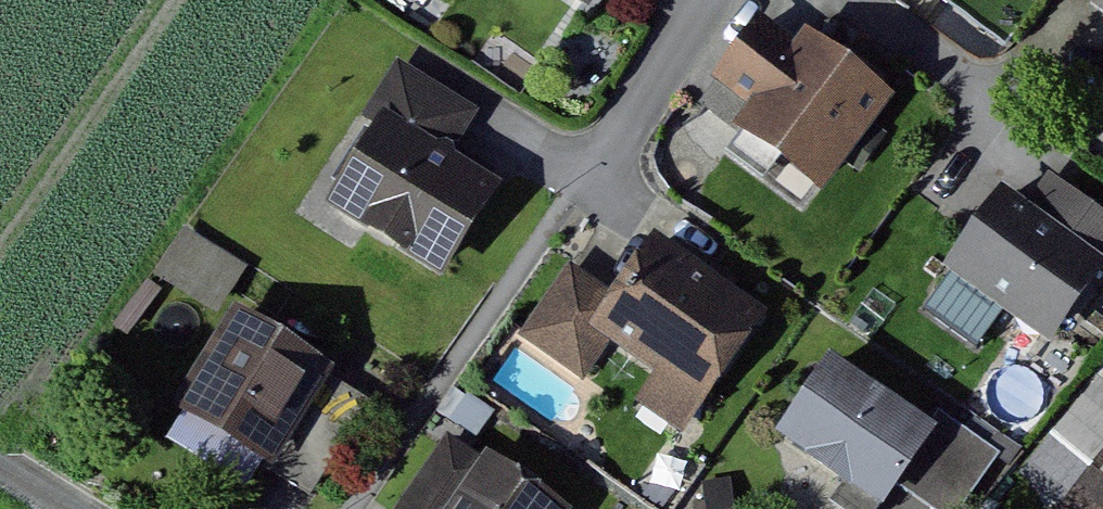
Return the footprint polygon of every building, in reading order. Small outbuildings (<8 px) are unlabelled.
[(593,19),(606,0),(565,0),(593,19)] [(1083,5),(1102,20),(1102,21),(1102,0),(1087,0),(1083,5)] [(774,7),(688,110),(801,205),(888,102),(774,7)] [(489,117),(415,69),(327,203),(448,282),(500,203),(453,172),(489,117)] [(1041,346),(1102,265),(1102,218),(1048,177),(1037,192),(1023,210),(996,190),(937,268),(1041,346)] [(186,222),(156,273),(219,311),(250,260),(186,222)] [(644,374),(626,401),(679,435),(760,312),(639,233),(607,283),(566,256),(513,336),(581,380),(603,347),(644,374)] [(318,370),(216,311),(158,411),(259,470),(318,370)] [(918,434),(808,360),(758,434),(868,508),(885,483),(918,434)] [(885,483),(924,508),(951,508),(989,453),(931,414),(918,434),(885,483)] [(466,452),(430,508),(556,508),(466,452)] [(1072,508),(1102,508),(1102,473),(1072,508)]
